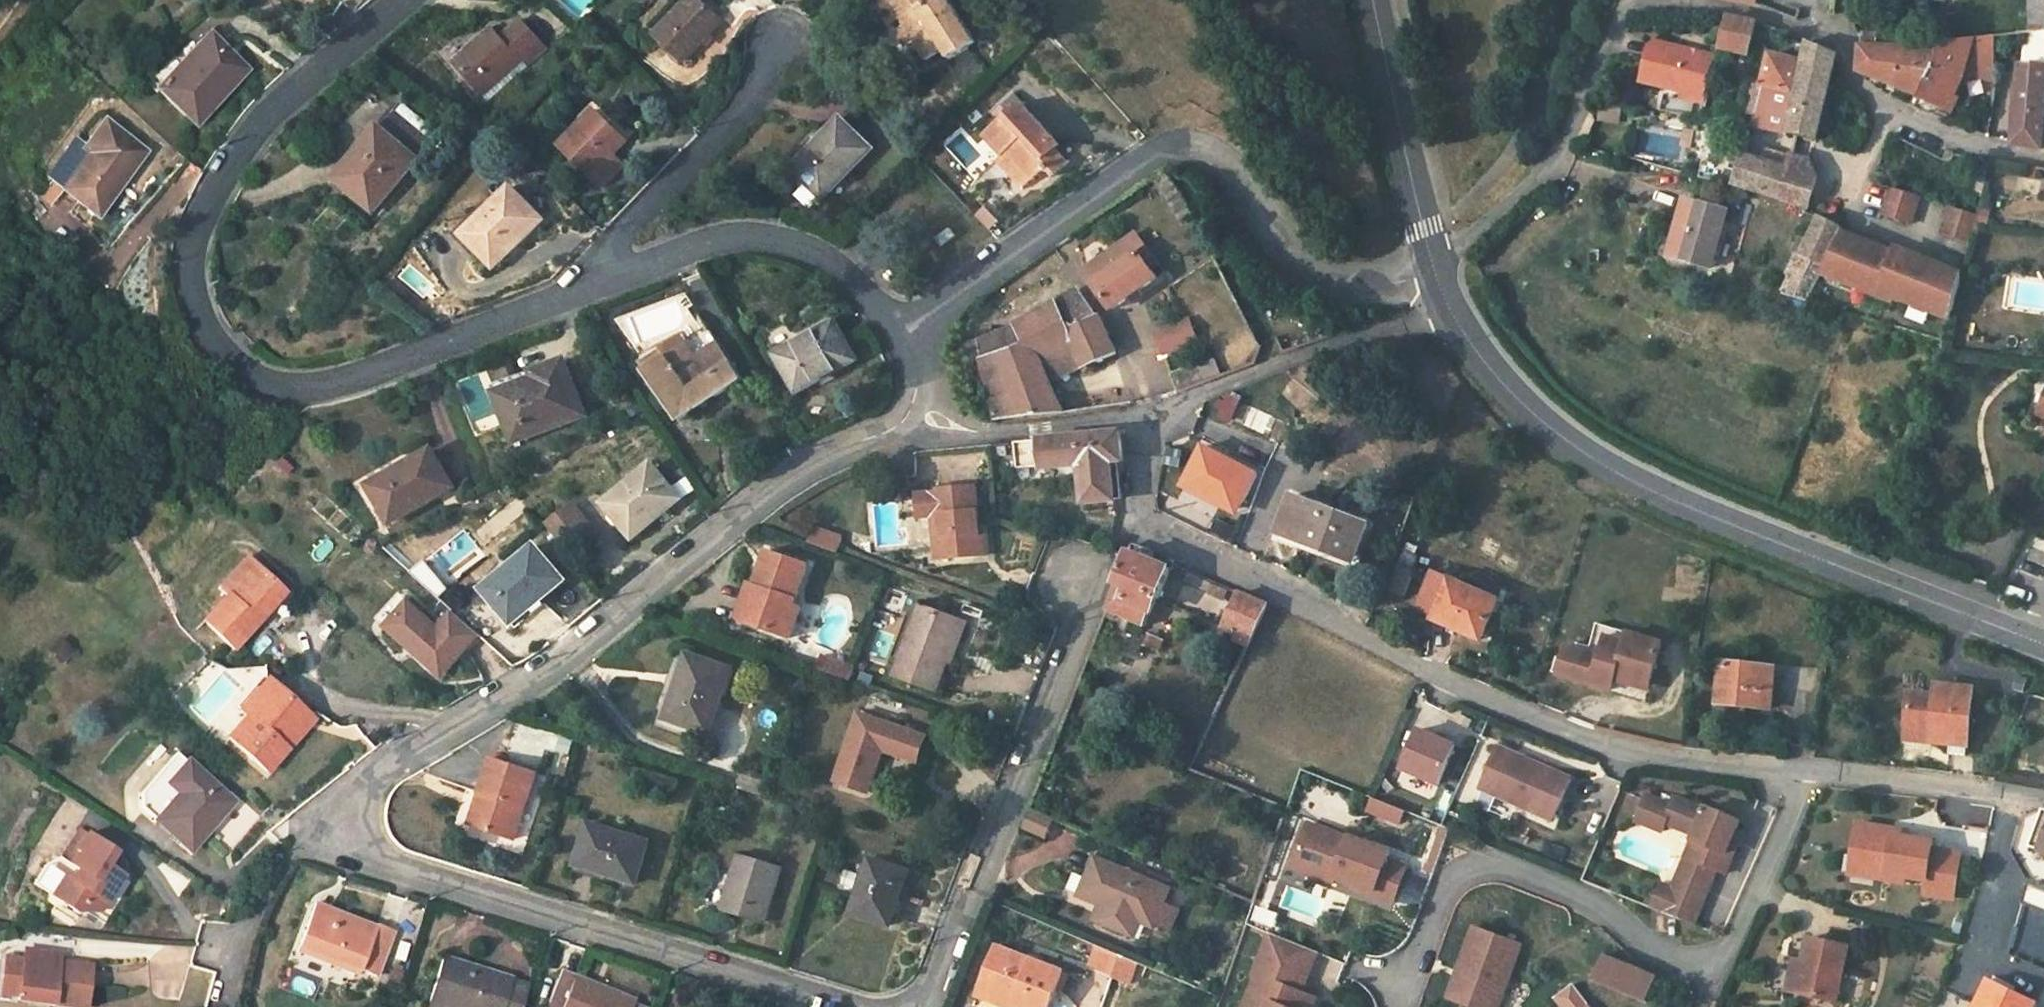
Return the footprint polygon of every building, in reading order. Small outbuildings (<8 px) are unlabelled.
[(681,62),(720,21),(699,0),(689,0),(654,36),(681,62)] [(906,29),(914,42),(926,61),(942,51),(949,60),(974,43),(947,0),(889,0),(906,29)] [(1930,20),(1930,0),(1920,0),(1920,20),(1930,20)] [(1930,0),(1930,20),(1931,45),(1943,43),(1959,41),(1957,0),(1931,0),(1930,0)] [(2043,32),(2043,0),(2033,0),(2033,33),(2035,33),(2043,32)] [(1727,19),(1721,51),(1750,57),(1756,25),(1727,19)] [(480,94),(539,43),(520,21),(500,38),(491,27),(452,62),(480,94)] [(907,47),(914,42),(906,29),(899,33),(907,47)] [(1885,83),(1888,48),(1890,35),(1857,32),(1864,47),(1860,47),(1858,73),(1885,83)] [(2043,152),(2043,146),(2043,32),(2035,33),(2032,66),(2021,65),(2014,145),(2043,152)] [(208,35),(183,63),(170,51),(148,76),(159,87),(156,90),(197,126),(247,72),(208,35)] [(1933,72),(1922,96),(1920,95),(1919,97),(1913,108),(1926,117),(1949,124),(1954,112),(1949,110),(1963,81),(1970,59),(1995,61),(1997,37),(1959,41),(1943,43),(1933,72)] [(1706,98),(1710,83),(1717,57),(1651,42),(1642,84),(1685,94),(1706,98)] [(545,49),(539,43),(480,94),(486,100),(545,49)] [(1910,47),(1888,48),(1885,83),(1919,97),(1920,95),(1922,96),(1933,72),(1943,43),(1931,45),(1910,47)] [(1807,44),(1802,63),(1804,64),(1798,94),(1790,134),(1819,141),(1838,57),(1807,44)] [(1771,55),(1763,87),(1798,94),(1804,64),(1802,63),(1771,55)] [(1746,117),(1757,117),(1763,87),(1754,85),(1746,117)] [(1790,134),(1798,94),(1763,87),(1757,117),(1754,127),(1790,134)] [(1706,98),(1685,94),(1684,99),(1704,105),(1706,98)] [(985,137),(1002,157),(1008,152),(1033,182),(1047,169),(1053,176),(1068,163),(1056,150),(1060,146),(1023,105),(985,137)] [(406,107),(398,116),(431,144),(439,135),(406,107)] [(431,144),(398,116),(393,112),(361,149),(366,154),(340,184),(373,212),(431,144)] [(625,142),(595,113),(561,147),(601,186),(622,166),(611,156),(625,142)] [(805,137),(815,146),(792,170),(808,185),(823,200),(872,150),(841,120),(826,136),(817,127),(805,137)] [(89,154),(62,190),(97,216),(145,153),(104,122),(83,149),(89,154)] [(1891,136),(1887,143),(1889,145),(1891,146),(1895,145),(1897,143),(1897,139),(1891,136)] [(51,182),(62,190),(89,154),(83,149),(78,146),(51,182)] [(1952,158),(1952,154),(1951,153),(1947,151),(1944,153),(1942,157),(1943,160),(1945,161),(1950,161),(1952,158)] [(1008,152),(1002,157),(999,161),(1023,190),(1033,182),(1008,152)] [(1745,156),(1736,187),(1757,193),(1781,201),(1789,169),(1745,156)] [(1711,182),(1714,164),(1703,161),(1699,179),(1711,182)] [(2013,166),(2018,192),(2041,188),(2036,162),(2013,166)] [(810,212),(823,200),(808,185),(795,197),(810,212)] [(463,236),(490,264),(508,247),(512,251),(542,221),(512,189),(463,236)] [(1892,189),(1889,200),(1915,208),(1918,197),(1892,189)] [(1909,225),(1915,208),(1889,200),(1883,217),(1909,225)] [(1727,212),(1685,201),(1670,258),(1712,269),(1727,212)] [(1948,219),(1975,227),(1976,222),(1978,216),(1950,208),(1948,219)] [(1802,257),(1825,268),(1841,235),(1843,230),(1819,218),(1802,257)] [(1975,227),(1948,219),(1943,235),(1970,245),(1975,227)] [(955,238),(949,230),(935,241),(940,248),(955,238)] [(1151,256),(1136,235),(1084,271),(1113,311),(1156,279),(1144,261),(1151,256)] [(1894,255),(1841,235),(1825,268),(1822,275),(1893,303),(1895,298),(1950,320),(1962,275),(1896,249),(1894,255)] [(930,241),(922,248),(929,258),(938,251),(930,241)] [(508,247),(490,264),(494,268),(512,251),(508,247)] [(1825,268),(1802,257),(1785,296),(1809,304),(1822,275),(1825,268)] [(1053,299),(1056,302),(1073,344),(1083,369),(1116,355),(1116,354),(1099,317),(1094,319),(1069,287),(1053,299)] [(645,372),(680,422),(743,380),(685,296),(618,321),(649,369),(645,372)] [(1073,344),(1056,302),(1037,314),(1056,352),(1073,344)] [(1042,359),(1056,352),(1037,314),(1012,328),(977,342),(983,362),(996,420),(1063,413),(1051,383),(1042,359)] [(774,355),(795,394),(855,361),(834,322),(774,355)] [(1156,335),(1163,355),(1198,342),(1191,322),(1156,335)] [(1051,383),(1083,369),(1073,344),(1056,352),(1042,359),(1051,383)] [(533,373),(535,379),(538,387),(499,401),(514,442),(585,416),(565,362),(533,373)] [(1179,394),(1207,383),(1199,364),(1171,375),(1179,394)] [(496,394),(499,401),(538,387),(535,379),(496,394)] [(2043,432),(2043,418),(2039,416),(2034,429),(2043,432)] [(1112,463),(1123,462),(1121,449),(1120,434),(1016,444),(1018,471),(1081,465),(1084,504),(1116,501),(1112,463)] [(1241,509),(1259,474),(1204,446),(1186,481),(1241,509)] [(370,489),(389,523),(451,487),(430,450),(400,467),(402,472),(370,489)] [(604,504),(631,538),(679,500),(652,466),(604,504)] [(1241,509),(1186,481),(1183,486),(1238,514),(1241,509)] [(940,494),(917,497),(919,519),(934,518),(943,517),(947,561),(989,557),(987,538),(982,539),(981,527),(977,488),(940,492),(940,494)] [(1293,497),(1278,534),(1353,564),(1368,527),(1293,497)] [(501,530),(526,511),(517,498),(492,518),(501,530)] [(570,506),(557,516),(569,531),(557,540),(565,549),(589,529),(570,506)] [(557,516),(545,526),(557,540),(569,531),(557,516)] [(943,517),(934,518),(938,561),(947,561),(943,517)] [(813,545),(841,552),(845,533),(818,526),(813,545)] [(436,551),(443,563),(462,552),(455,540),(436,551)] [(1133,546),(1128,557),(1107,611),(1145,627),(1156,600),(1157,601),(1169,569),(1150,562),(1153,553),(1133,546)] [(517,566),(494,586),(504,599),(496,606),(512,625),(565,581),(536,547),(516,564),(517,566)] [(759,590),(747,625),(790,639),(801,609),(795,607),(809,566),(768,552),(756,588),(759,590)] [(1397,571),(1410,576),(1418,559),(1405,553),(1397,571)] [(281,590),(246,558),(218,588),(227,597),(204,620),(235,650),(259,624),(254,620),(281,590)] [(1433,621),(1451,628),(1453,622),(1483,635),(1498,601),(1433,574),(1417,610),(1435,617),(1433,621)] [(1227,588),(1215,583),(1210,593),(1222,599),(1227,588)] [(486,593),(496,606),(504,599),(494,586),(486,593)] [(737,622),(747,625),(759,590),(756,588),(750,586),(737,622)] [(409,600),(400,592),(376,618),(385,626),(409,600)] [(1224,630),(1251,641),(1267,605),(1240,594),(1224,630)] [(478,635),(452,611),(438,627),(409,600),(385,626),(438,674),(463,647),(465,648),(478,635)] [(946,661),(960,622),(920,607),(894,677),(938,693),(949,662),(946,661)] [(946,661),(949,662),(954,663),(967,625),(960,622),(946,661)] [(1453,622),(1451,628),(1481,641),(1483,635),(1453,622)] [(1626,644),(1629,636),(1598,626),(1588,655),(1600,658),(1607,638),(1626,644)] [(1152,636),(1146,648),(1158,653),(1163,641),(1152,636)] [(1567,648),(1558,676),(1610,693),(1614,682),(1616,676),(1649,687),(1662,646),(1629,636),(1626,644),(1607,638),(1600,658),(1588,655),(1567,648)] [(62,666),(76,652),(62,637),(48,651),(62,666)] [(663,729),(667,719),(690,657),(678,653),(653,725),(663,729)] [(821,656),(816,670),(851,683),(856,669),(821,656)] [(690,657),(667,719),(709,734),(731,672),(690,657)] [(1772,709),(1776,670),(1723,665),(1718,715),(1746,717),(1748,708),(1772,709)] [(1649,687),(1616,676),(1614,682),(1647,693),(1649,687)] [(267,772),(286,750),(281,745),(307,714),(268,679),(240,710),(247,717),(229,738),(267,772)] [(1911,694),(1907,727),(1932,731),(1931,742),(1951,744),(1950,753),(1968,755),(1975,690),(1936,685),(1935,697),(1911,694)] [(237,711),(220,728),(228,736),(244,718),(237,711)] [(281,745),(286,750),(313,720),(307,714),(281,745)] [(925,738),(859,715),(836,781),(869,792),(883,750),(917,762),(925,738)] [(667,719),(663,729),(705,744),(709,734),(667,719)] [(1906,739),(1931,742),(1932,731),(1907,727),(1906,739)] [(1438,784),(1454,746),(1418,730),(1401,769),(1438,784)] [(1571,779),(1499,748),(1481,790),(1553,821),(1571,779)] [(491,759),(479,794),(486,796),(476,826),(515,839),(537,774),(491,759)] [(233,803),(188,763),(169,784),(180,794),(156,821),(191,850),(233,803)] [(486,796),(479,794),(469,824),(476,826),(486,796)] [(1694,836),(1685,858),(1711,869),(1716,870),(1725,874),(1737,844),(1731,841),(1739,821),(1705,808),(1704,810),(1674,798),(1671,807),(1646,797),(1636,823),(1662,833),(1665,825),(1694,836)] [(1368,811),(1399,824),(1404,811),(1373,799),(1368,811)] [(1023,829),(1049,840),(1057,820),(1032,809),(1023,829)] [(2037,823),(2029,847),(2043,851),(2043,826),(2037,823)] [(588,824),(575,866),(635,885),(648,844),(588,824)] [(1311,874),(1333,882),(1335,878),(1355,885),(1374,892),(1372,897),(1392,905),(1406,868),(1387,860),(1390,852),(1349,837),(1348,839),(1308,824),(1298,853),(1316,860),(1311,874)] [(1860,863),(1866,826),(1859,825),(1851,876),(1904,884),(1905,879),(1888,876),(1889,867),(1860,863)] [(1908,833),(1866,826),(1860,863),(1889,867),(1888,876),(1905,879),(1927,882),(1924,896),(1954,901),(1961,855),(1933,851),(1934,843),(1907,839),(1908,833)] [(80,830),(61,860),(58,858),(45,866),(33,885),(77,912),(80,908),(89,906),(99,912),(122,877),(107,868),(115,854),(80,830)] [(1316,860),(1298,853),(1292,867),(1311,874),(1316,860)] [(721,911),(724,912),(762,924),(770,897),(773,898),(782,867),(739,855),(721,911)] [(1711,869),(1685,858),(1677,879),(1703,889),(1711,869)] [(852,914),(891,927),(909,872),(871,859),(852,914)] [(1173,885),(1160,879),(1157,886),(1146,881),(1096,860),(1080,897),(1101,906),(1095,922),(1134,939),(1140,922),(1154,928),(1156,923),(1164,905),(1173,885)] [(1716,870),(1711,869),(1703,889),(1708,891),(1716,870)] [(1149,874),(1146,881),(1157,886),(1160,879),(1149,874)] [(1694,926),(1708,891),(1703,889),(1677,879),(1673,889),(1669,899),(1657,894),(1652,909),(1694,926)] [(2043,912),(2043,890),(2027,883),(2021,903),(2043,912)] [(1661,884),(1657,894),(1669,899),(1673,889),(1661,884)] [(1374,892),(1355,885),(1353,890),(1372,897),(1374,892)] [(376,977),(393,931),(377,925),(375,929),(315,905),(297,952),(357,975),(359,970),(376,977)] [(1164,905),(1156,923),(1172,930),(1180,912),(1164,905)] [(1253,922),(1276,930),(1282,914),(1259,906),(1253,922)] [(1459,971),(1464,973),(1454,1001),(1471,1006),(1498,1006),(1521,945),(1474,928),(1459,971)] [(1271,934),(1254,975),(1257,976),(1245,1006),(1312,1006),(1316,999),(1301,993),(1284,986),(1300,946),(1271,934)] [(1803,964),(1796,994),(1836,1003),(1848,949),(1809,940),(1803,964)] [(1121,956),(1093,944),(1087,963),(1115,973),(1121,956)] [(1318,953),(1300,946),(1284,986),(1301,993),(1318,953)] [(1016,1006),(1020,1006),(1050,1006),(1064,974),(998,948),(981,992),(1016,1006)] [(58,954),(23,949),(22,957),(57,962),(58,954)] [(1605,955),(1594,982),(1647,1003),(1658,976),(1605,955)] [(458,961),(443,956),(427,1006),(521,1006),(527,986),(511,980),(512,977),(471,965),(467,975),(456,971),(458,961)] [(1115,973),(1113,978),(1131,984),(1140,963),(1121,956),(1115,973)] [(22,957),(16,998),(80,1006),(85,1006),(91,966),(57,962),(22,957)] [(471,965),(458,961),(456,971),(467,975),(471,965)] [(1786,992),(1796,994),(1803,964),(1794,962),(1786,992)] [(604,989),(601,997),(592,993),(595,985),(562,971),(547,1006),(634,1006),(632,1006),(634,1002),(604,989)] [(1464,973),(1459,971),(1448,999),(1454,1001),(1464,973)] [(2038,1003),(1990,981),(1978,1006),(2036,1006),(2038,1003)] [(601,997),(604,989),(595,985),(592,993),(601,997)] [(1571,985),(1559,994),(1565,1001),(1561,1004),(1563,1006),(1589,1006),(1571,985)] [(1016,1006),(981,992),(979,998),(1003,1006),(1016,1006)] [(1561,1004),(1565,1001),(1559,994),(1555,997),(1561,1004)]
